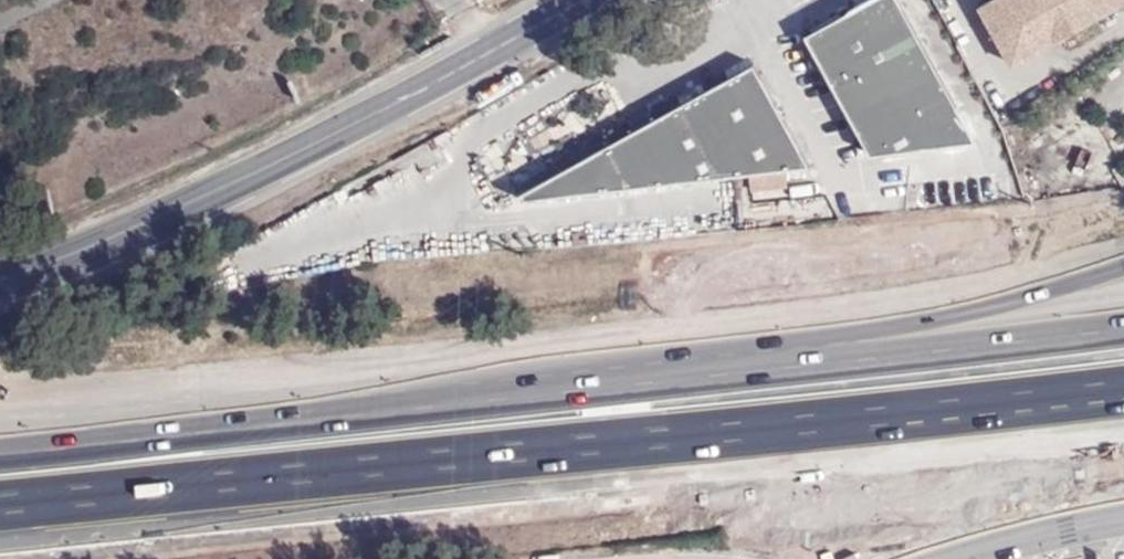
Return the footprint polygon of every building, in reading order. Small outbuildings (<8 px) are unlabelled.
[(805,36),(871,155),(923,148),(967,124),(899,0),(870,0),(805,36)] [(981,7),(1013,64),(1123,2),(1123,0),(993,0),(981,7)] [(749,154),(757,173),(810,167),(754,65),(680,105),(721,95),(749,154)] [(619,139),(644,186),(757,173),(749,154),(721,95),(680,105),(619,139)] [(967,124),(923,148),(977,141),(967,124)] [(518,195),(522,201),(644,186),(619,139),(518,195)]
